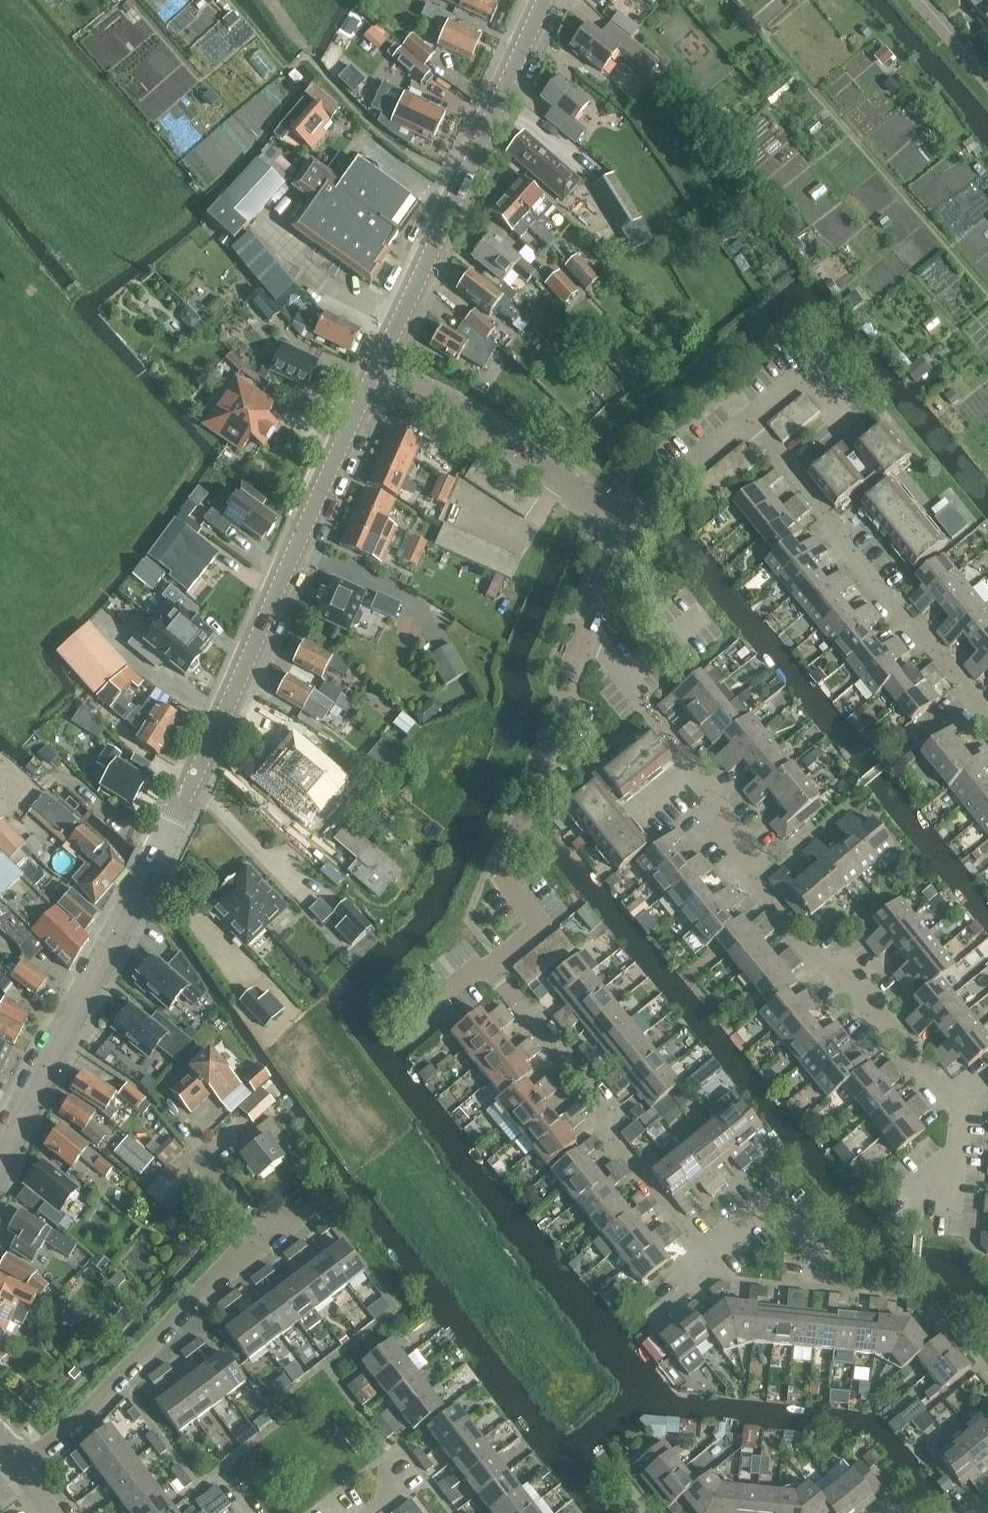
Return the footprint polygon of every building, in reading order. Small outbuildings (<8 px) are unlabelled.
[(444,2),(491,23),(497,9),(494,7),(498,0),(444,0),(444,2)] [(987,25),(987,0),(967,0),(987,25)] [(422,18),(447,29),(439,47),(470,61),(481,36),(451,23),(453,17),(428,6),(422,18)] [(570,47),(601,72),(617,53),(647,77),(658,62),(609,23),(599,36),(587,26),(585,28),(583,27),(576,35),(578,37),(570,47)] [(378,50),(389,39),(374,25),(363,36),(378,50)] [(403,46),(425,65),(434,54),(412,35),(403,46)] [(392,58),(421,83),(430,72),(401,48),(392,58)] [(340,77),(354,91),(365,79),(351,65),(340,77)] [(541,99),(553,109),(546,118),(576,143),(585,132),(574,122),(590,103),(559,77),(541,99)] [(312,88),(301,101),(286,118),(296,127),(291,133),(311,150),(322,137),(319,134),(338,111),(312,88)] [(379,123),(394,135),(409,144),(413,135),(432,143),(446,114),(405,95),(398,109),(387,104),(379,123)] [(506,152),(563,201),(566,203),(559,211),(565,216),(564,218),(595,247),(602,239),(599,236),(607,227),(599,220),(599,219),(580,201),(579,201),(570,193),(580,181),(523,132),(506,152)] [(273,165),(277,159),(279,157),(266,147),(260,154),(273,165)] [(353,161),(340,152),(326,172),(339,181),(353,161)] [(292,229),(370,285),(371,283),(381,269),(378,267),(389,253),(389,252),(387,250),(387,249),(398,234),(395,232),(416,203),(357,161),(342,183),(339,181),(326,172),(311,161),(292,187),(312,201),(292,229)] [(256,162),(219,203),(205,217),(233,241),(247,227),(285,185),(256,162)] [(587,174),(609,194),(619,182),(597,163),(587,174)] [(521,178),(506,195),(541,228),(547,220),(534,208),(543,198),(521,178)] [(541,228),(506,195),(490,212),(520,239),(529,229),(549,247),(555,240),(541,228)] [(231,250),(275,302),(295,285),(252,233),(231,250)] [(471,257),(502,283),(512,270),(527,282),(534,273),(513,255),(489,235),(471,257)] [(565,266),(586,291),(597,281),(577,256),(565,266)] [(456,290),(480,308),(487,299),(501,309),(498,314),(512,325),(520,316),(507,303),(509,301),(471,272),(464,280),(461,281),(458,285),(459,288),(456,290)] [(544,284),(564,307),(578,295),(558,272),(544,284)] [(249,298),(270,322),(279,313),(259,290),(249,298)] [(311,342),(314,335),(350,353),(360,332),(325,314),(321,321),(300,310),(292,326),(301,337),(311,342)] [(465,321),(486,339),(495,329),(474,310),(465,321)] [(463,322),(455,334),(442,326),(429,346),(456,362),(460,355),(482,369),(497,346),(489,339),(486,342),(463,322)] [(270,372),(305,388),(318,361),(283,344),(270,372)] [(202,426),(203,427),(204,426),(241,451),(250,438),(250,439),(253,434),(261,439),(258,444),(263,448),(278,425),(265,416),(274,403),(236,377),(202,426)] [(806,394),(796,402),(811,421),(821,413),(806,394)] [(796,402),(787,410),(802,428),(811,421),(796,402)] [(787,410),(778,417),(793,436),(802,428),(787,410)] [(793,436),(778,417),(768,425),(783,443),(793,436)] [(886,426),(864,444),(857,450),(858,451),(884,483),(913,459),(886,426)] [(393,427),(385,446),(413,459),(422,440),(393,427)] [(835,449),(839,453),(846,461),(858,451),(857,450),(864,444),(854,433),(835,449)] [(745,444),(735,452),(750,470),(760,462),(745,444)] [(385,446),(376,465),(405,478),(413,459),(385,446)] [(735,452),(726,459),(741,478),(750,470),(735,452)] [(839,453),(810,476),(837,509),(866,486),(846,461),(839,453)] [(464,478),(475,485),(488,465),(478,458),(464,478)] [(726,459),(717,467),(732,485),(741,478),(726,459)] [(405,478),(376,465),(368,484),(396,497),(401,486),(405,478)] [(475,485),(485,492),(498,472),(488,465),(475,485)] [(717,467),(707,474),(723,493),(732,485),(717,467)] [(735,504),(748,520),(776,498),(769,489),(784,477),(777,469),(735,504)] [(485,492),(495,498),(508,478),(498,472),(485,492)] [(442,474),(435,491),(447,497),(455,480),(442,474)] [(707,474),(698,482),(713,500),(723,493),(707,474)] [(411,482),(405,478),(401,486),(408,489),(411,482)] [(495,498),(504,505),(518,485),(508,478),(495,498)] [(864,505),(916,569),(945,546),(893,482),(864,505)] [(504,505),(514,512),(528,492),(518,485),(504,505)] [(366,489),(358,508),(386,521),(395,502),(366,489)] [(447,497),(435,491),(431,498),(444,504),(447,497)] [(528,492),(514,512),(525,518),(538,498),(528,492)] [(273,525),(277,520),(241,494),(237,499),(235,497),(227,508),(229,509),(223,518),(211,510),(204,520),(225,536),(226,535),(225,535),(232,526),(239,531),(239,530),(237,529),(240,525),(261,541),(265,536),(267,537),(275,526),(273,525)] [(748,520),(762,537),(804,503),(798,495),(784,507),(776,498),(748,520)] [(189,501),(180,512),(188,518),(197,507),(189,501)] [(762,537),(776,554),(793,540),(794,540),(804,532),(796,523),(811,511),(804,503),(762,537)] [(936,519),(953,540),(969,526),(952,505),(936,519)] [(358,508),(349,527),(378,540),(386,521),(358,508)] [(148,557),(171,575),(169,577),(187,592),(214,559),(224,567),(223,569),(228,572),(234,565),(175,521),(148,557)] [(434,546),(445,551),(455,529),(444,524),(434,546)] [(378,540),(349,527),(341,546),(369,559),(378,540)] [(445,551),(456,556),(466,534),(455,529),(445,551)] [(456,556),(467,561),(477,539),(466,534),(456,556)] [(414,537),(407,552),(420,558),(427,542),(414,537)] [(766,562),(780,579),(822,545),(815,537),(801,549),(794,540),(793,540),(776,554),(766,562)] [(467,561),(478,565),(488,543),(477,539),(467,561)] [(478,565),(489,570),(499,548),(488,543),(478,565)] [(780,579),(793,596),(821,573),(814,564),(828,553),(822,545),(780,579)] [(489,570),(500,575),(510,553),(499,548),(489,570)] [(420,558),(407,552),(403,560),(416,566),(420,558)] [(510,553),(500,575),(511,580),(521,558),(510,553)] [(910,599),(916,607),(958,572),(945,555),(917,578),(925,587),(910,599)] [(148,583),(154,588),(166,574),(146,558),(137,569),(150,580),(148,583)] [(793,596),(807,613),(849,578),(843,570),(828,582),(821,573),(793,596)] [(937,603),(944,612),(972,589),(958,572),(916,607),(923,615),(937,603)] [(361,613),(357,611),(365,593),(334,579),(332,578),(332,579),(332,580),(326,593),(324,592),(322,591),(321,592),(322,592),(319,599),(318,599),(318,601),(319,601),(322,602),(316,615),(315,615),(315,617),(316,618),(316,617),(348,632),(351,624),(355,626),(357,625),(362,616),(361,613)] [(807,613),(821,629),(848,607),(841,598),(855,586),(849,578),(807,613)] [(167,601),(152,619),(198,657),(199,656),(197,655),(212,637),(201,628),(201,627),(190,618),(197,609),(170,587),(162,597),(167,601)] [(937,633),(944,640),(986,606),(972,589),(944,612),(952,621),(937,633)] [(371,609),(393,619),(400,604),(378,594),(371,609)] [(821,629),(834,646),(876,612),(870,604),(855,616),(848,607),(821,629)] [(972,645),(987,632),(987,609),(986,606),(944,640),(950,648),(965,636),(972,645)] [(834,646),(848,663),(876,640),(868,631),(883,620),(876,612),(834,646)] [(198,657),(152,619),(155,622),(141,639),(136,635),(128,645),(154,667),(162,658),(171,666),(171,665),(185,676),(188,672),(193,673),(199,666),(197,662),(200,657),(199,656),(198,657)] [(57,652),(94,694),(126,666),(88,624),(57,652)] [(971,674),(987,660),(987,632),(972,645),(979,654),(965,666),(971,674)] [(848,663),(862,680),(904,645),(897,637),(883,649),(876,640),(848,663)] [(293,664),(321,679),(328,665),(345,676),(350,667),(334,654),(333,656),(305,642),(293,664)] [(429,657),(445,686),(468,673),(451,644),(429,657)] [(875,697),(885,689),(903,674),(902,673),(895,665),(910,653),(904,645),(862,680),(875,697)] [(971,674),(977,682),(987,673),(987,660),(971,674)] [(885,689),(899,705),(941,671),(934,663),(920,675),(912,665),(902,673),(903,674),(885,689)] [(679,702),(686,711),(714,689),(700,671),(657,706),(664,714),(679,702)] [(941,671),(899,705),(913,722),(940,700),(933,690),(947,678),(941,671)] [(120,676),(109,685),(120,698),(131,685),(120,676)] [(318,695),(314,692),(314,691),(288,676),(276,696),(302,711),(309,700),(328,713),(333,705),(318,695)] [(342,692),(324,682),(318,695),(336,704),(342,692)] [(120,698),(109,685),(95,698),(126,722),(141,731),(134,741),(158,756),(170,738),(136,717),(137,715),(132,712),(135,710),(120,698)] [(678,732),(685,740),(727,706),(714,689),(686,711),(693,720),(678,732)] [(746,691),(738,697),(743,703),(751,697),(746,691)] [(136,710),(135,710),(132,712),(137,715),(136,717),(170,738),(182,719),(149,699),(141,712),(137,709),(136,710)] [(713,745),(723,737),(741,723),(740,722),(727,706),(685,740),(691,748),(706,736),(713,745)] [(80,707),(72,720),(99,737),(107,724),(80,707)] [(414,716),(422,725),(431,716),(423,707),(414,716)] [(918,745),(924,753),(925,753),(965,720),(958,713),(918,745)] [(715,757),(722,765),(764,731),(750,714),(740,722),(741,723),(723,737),(730,746),(715,757)] [(922,754),(936,771),(964,749),(956,740),(971,728),(965,720),(925,753),(924,753),(922,754)] [(251,780),(306,827),(317,813),(319,815),(327,822),(343,803),(335,797),(344,786),(352,792),(358,785),(351,779),(314,749),(315,748),(293,731),(251,780)] [(743,761),(750,770),(778,748),(764,731),(722,765),(728,773),(743,761)] [(598,772),(616,793),(622,801),(670,761),(647,732),(598,772)] [(950,788),(987,757),(987,749),(986,746),(971,758),(964,749),(936,771),(950,788)] [(97,764),(109,772),(100,786),(131,805),(147,779),(117,760),(120,755),(108,747),(97,764)] [(743,791),(749,799),(791,764),(778,748),(750,770),(757,779),(743,791)] [(361,764),(377,776),(390,762),(374,749),(361,764)] [(811,755),(802,762),(807,768),(816,761),(811,755)] [(963,805),(987,785),(987,779),(984,773),(987,770),(987,757),(950,788),(963,805)] [(770,795),(777,804),(805,781),(791,764),(749,799),(755,807),(770,795)] [(805,781),(777,804),(784,813),(770,825),(782,840),(823,808),(817,800),(819,799),(805,781)] [(647,847),(602,792),(595,783),(566,807),(618,871),(647,847)] [(977,822),(987,813),(987,785),(963,805),(977,822)] [(40,817),(66,839),(79,824),(54,802),(40,817)] [(372,829),(390,842),(403,824),(385,811),(372,829)] [(850,813),(843,819),(877,861),(894,847),(872,820),(862,827),(850,813)] [(977,822),(987,835),(987,813),(977,822)] [(9,860),(26,845),(2,819),(0,821),(0,851),(9,860)] [(847,840),(838,847),(860,875),(877,861),(843,819),(835,826),(847,840)] [(333,840),(357,861),(348,870),(379,897),(401,873),(347,824),(333,840)] [(636,863),(650,880),(678,857),(670,848),(685,836),(678,828),(636,863)] [(64,850),(77,861),(78,859),(87,866),(73,881),(95,904),(125,870),(105,843),(102,847),(83,830),(71,844),(70,843),(64,850)] [(817,840),(809,846),(844,889),(860,875),(838,847),(829,855),(817,840)] [(813,867),(804,875),(827,902),(844,889),(809,846),(801,853),(813,867)] [(19,948),(32,934),(69,970),(89,939),(22,875),(0,853),(0,929),(19,948)] [(650,880),(664,897),(706,862),(699,854),(685,866),(678,857),(650,880)] [(664,897),(677,913),(705,891),(698,882),(712,870),(706,862),(664,897)] [(246,867),(226,886),(266,928),(287,908),(248,867),(249,867),(247,865),(246,867)] [(827,902),(804,875),(796,882),(784,867),(768,880),(801,920),(808,914),(810,916),(827,902)] [(57,892),(66,900),(58,908),(84,931),(98,916),(63,885),(57,892)] [(266,928),(226,886),(207,904),(206,904),(205,905),(206,907),(207,907),(245,947),(266,928)] [(677,913),(691,930),(733,896),(727,888),(712,900),(705,891),(677,913)] [(705,947),(715,939),(733,925),(732,924),(725,915),(739,903),(733,896),(691,930),(705,947)] [(865,942),(872,950),(914,915),(900,898),(872,921),(880,930),(865,942)] [(552,908),(558,920),(576,911),(569,899),(552,908)] [(336,929),(351,946),(370,928),(346,902),(346,901),(334,913),(343,922),(336,929)] [(715,939),(728,955),(770,921),(764,913),(749,925),(742,916),(732,924),(733,925),(715,939)] [(893,946),(900,955),(927,932),(914,915),(872,950),(878,958),(893,946)] [(728,955),(742,972),(769,950),(762,941),(777,929),(770,921),(728,955)] [(559,930),(549,938),(565,956),(574,948),(559,930)] [(606,932),(584,949),(592,960),(615,943),(606,932)] [(893,975),(899,983),(941,949),(927,932),(900,955),(907,964),(893,975)] [(549,938),(540,945),(555,964),(565,956),(549,938)] [(540,945),(531,953),(546,971),(555,964),(540,945)] [(742,972),(755,989),(798,954),(791,947),(777,959),(769,950),(742,972)] [(920,979),(927,988),(940,977),(940,978),(955,966),(941,949),(899,983),(905,991),(920,979)] [(560,997),(589,973),(597,966),(584,950),(576,957),(547,981),(560,997)] [(531,953),(522,960),(537,979),(546,971),(531,953)] [(181,994),(194,1006),(207,992),(180,954),(167,968),(154,956),(134,978),(137,981),(134,984),(145,994),(148,991),(168,1009),(181,994)] [(755,989),(769,1005),(786,991),(787,992),(797,984),(789,974),(804,962),(798,954),(755,989)] [(35,996),(48,978),(24,960),(19,967),(7,958),(0,966),(0,970),(35,996)] [(527,987),(536,980),(537,979),(522,960),(512,968),(527,987)] [(567,1018),(602,989),(589,973),(560,997),(567,1005),(552,1017),(559,1025),(567,1018)] [(15,1000),(20,992),(0,976),(0,992),(15,1000)] [(905,1021),(912,1029),(954,994),(940,978),(940,977),(927,988),(912,1000),(920,1009),(905,1021)] [(536,980),(527,987),(539,1001),(548,994),(536,980)] [(759,1013),(773,1030),(815,996),(809,988),(794,1000),(787,992),(786,991),(769,1005),(759,1013)] [(586,1029),(615,1005),(602,989),(567,1018),(559,1025),(565,1033),(579,1021),(586,1029)] [(241,1002),(265,1028),(284,1010),(268,993),(261,1000),(252,990),(240,1002),(241,1002)] [(933,1024),(940,1033),(967,1011),(954,994),(912,1029),(918,1036),(933,1024)] [(773,1030),(786,1047),(814,1025),(807,1016),(821,1004),(815,996),(773,1030)] [(22,1029),(31,1013),(4,998),(0,1007),(0,1018),(22,1029)] [(113,1029),(148,1058),(158,1046),(175,1060),(190,1041),(156,1014),(151,1021),(131,1005),(124,1015),(119,1014),(113,1022),(114,1027),(113,1029)] [(599,1045),(628,1021),(615,1005),(586,1029),(599,1045)] [(450,1034),(463,1050),(508,1013),(503,1007),(491,1016),(492,1017),(487,1021),(479,1010),(450,1034)] [(933,1054),(939,1062),(981,1028),(967,1011),(940,1033),(947,1042),(933,1054)] [(463,1050),(476,1066),(505,1043),(497,1033),(502,1029),(502,1030),(514,1020),(508,1013),(463,1050)] [(13,1046),(22,1029),(0,1018),(0,1039),(13,1046)] [(612,1061),(641,1037),(628,1021),(599,1045),(612,1061)] [(786,1047),(800,1064),(842,1030),(836,1022),(821,1034),(814,1025),(786,1047)] [(939,1062),(945,1070),(960,1058),(967,1067),(987,1051),(987,1036),(981,1028),(939,1062)] [(800,1064),(814,1081),(841,1058),(834,1049),(848,1037),(842,1030),(800,1064)] [(641,1037),(612,1061),(618,1069),(612,1074),(619,1081),(653,1053),(641,1037)] [(476,1066),(489,1082),(534,1045),(529,1038),(517,1048),(518,1048),(513,1052),(505,1043),(476,1066)] [(578,1049),(584,1057),(593,1050),(587,1042),(578,1049)] [(489,1082),(502,1097),(523,1080),(524,1081),(531,1075),(523,1065),(528,1061),(540,1052),(534,1045),(489,1082)] [(2,1069),(11,1052),(0,1046),(0,1068),(2,1069)] [(593,1050),(584,1057),(591,1064),(599,1057),(593,1050)] [(241,1085),(210,1051),(189,1069),(192,1072),(171,1092),(190,1113),(211,1094),(220,1104),(241,1085)] [(619,1081),(610,1088),(616,1096),(631,1084),(638,1093),(667,1069),(653,1053),(619,1081)] [(788,1055),(764,1072),(770,1082),(795,1065),(788,1055)] [(828,1098),(842,1086),(870,1063),(863,1055),(849,1067),(841,1058),(814,1081),(828,1098)] [(842,1086),(855,1102),(898,1068),(891,1060),(877,1072),(870,1063),(842,1086)] [(259,1066),(243,1081),(254,1093),(269,1079),(265,1072),(259,1066)] [(855,1102),(869,1119),(897,1096),(889,1087),(904,1076),(898,1068),(855,1102)] [(667,1069),(638,1093),(651,1109),(680,1085),(667,1069)] [(560,1077),(559,1076),(555,1070),(536,1085),(536,1086),(532,1090),(524,1081),(523,1080),(502,1097),(494,1103),(508,1119),(560,1077)] [(70,1091),(96,1108),(111,1120),(118,1111),(108,1103),(115,1093),(82,1072),(70,1091)] [(604,1081),(610,1088),(619,1081),(612,1074),(604,1081)] [(520,1135),(549,1112),(542,1102),(546,1098),(547,1099),(566,1084),(560,1077),(508,1119),(520,1135)] [(127,1084),(118,1095),(143,1115),(150,1105),(146,1099),(127,1084)] [(239,1108),(251,1121),(272,1102),(260,1089),(239,1108)] [(869,1119),(883,1136),(925,1101),(919,1093),(904,1105),(897,1096),(869,1119)] [(82,1132),(98,1145),(105,1136),(89,1122),(96,1112),(71,1096),(59,1115),(83,1130),(82,1132)] [(520,1135),(533,1151),(579,1114),(579,1115),(586,1109),(580,1101),(561,1117),(562,1118),(557,1121),(549,1112),(520,1135)] [(925,1101),(883,1136),(897,1153),(924,1130),(917,1121),(931,1109),(925,1101)] [(630,1112),(636,1120),(645,1113),(638,1105),(630,1112)] [(715,1120),(739,1149),(755,1136),(732,1107),(715,1120)] [(579,1148),(567,1134),(572,1130),(584,1121),(579,1115),(579,1114),(533,1151),(547,1167),(540,1173),(543,1177),(550,1172),(579,1148)] [(241,1157),(257,1179),(283,1159),(274,1147),(286,1138),(271,1117),(241,1140),(249,1150),(241,1157)] [(739,1149),(715,1120),(699,1133),(723,1162),(731,1156),(736,1162),(744,1155),(739,1149)] [(80,1157),(105,1177),(112,1168),(61,1127),(54,1136),(51,1135),(46,1142),(47,1144),(45,1147),(71,1168),(80,1157)] [(683,1146),(707,1175),(712,1181),(720,1175),(715,1169),(723,1162),(699,1133),(683,1146)] [(550,1172),(563,1187),(592,1164),(586,1156),(600,1144),(593,1136),(579,1148),(550,1172)] [(114,1152),(140,1174),(153,1159),(128,1137),(114,1152)] [(156,1155),(165,1162),(173,1153),(164,1146),(156,1155)] [(712,1181),(683,1146),(667,1160),(691,1188),(699,1182),(704,1188),(712,1181)] [(751,1149),(744,1155),(750,1164),(758,1158),(751,1149)] [(750,1164),(744,1155),(736,1162),(743,1170),(750,1164)] [(691,1188),(667,1160),(651,1173),(686,1216),(695,1209),(683,1195),(691,1188)] [(43,1161),(24,1185),(46,1202),(38,1212),(57,1227),(66,1216),(60,1212),(78,1189),(43,1161)] [(605,1167),(611,1175),(620,1168),(613,1161),(605,1167)] [(563,1187),(576,1203),(605,1180),(592,1164),(563,1187)] [(620,1168),(611,1175),(618,1183),(626,1176),(620,1168)] [(146,1192),(154,1199),(168,1182),(160,1175),(146,1192)] [(618,1196),(611,1188),(618,1183),(611,1175),(605,1180),(576,1203),(589,1219),(618,1196)] [(720,1175),(712,1181),(719,1190),(726,1183),(720,1175)] [(719,1190),(712,1181),(704,1188),(711,1196),(719,1190)] [(154,1199),(163,1206),(177,1189),(168,1182),(154,1199)] [(177,1189),(163,1206),(171,1213),(185,1196),(177,1189)] [(631,1199),(637,1207),(645,1200),(639,1192),(631,1199)] [(589,1219),(602,1235),(631,1212),(618,1196),(589,1219)] [(606,1259),(615,1251),(644,1228),(637,1220),(643,1215),(652,1208),(645,1200),(637,1207),(631,1212),(602,1235),(593,1243),(606,1259)] [(8,1231),(33,1247),(41,1234),(46,1238),(43,1242),(69,1258),(76,1246),(21,1211),(8,1231)] [(316,1229),(321,1236),(331,1228),(326,1222),(316,1229)] [(615,1251),(628,1267),(671,1232),(665,1224),(650,1236),(644,1228),(615,1251)] [(671,1232),(628,1267),(641,1283),(670,1260),(663,1251),(677,1239),(671,1232)] [(980,1245),(987,1242),(987,1241),(987,1234),(981,1233),(980,1245)] [(37,1250),(19,1239),(13,1248),(31,1259),(37,1250)] [(302,1240),(293,1247),(298,1254),(307,1247),(302,1240)] [(980,1245),(987,1254),(987,1243),(987,1242),(980,1245)] [(341,1243),(325,1255),(347,1285),(364,1272),(341,1243)] [(298,1254),(293,1247),(283,1255),(288,1261),(298,1254)] [(0,1265),(0,1269),(27,1285),(35,1275),(37,1272),(6,1254),(0,1265)] [(325,1255),(308,1268),(331,1298),(347,1285),(325,1255)] [(269,1265),(260,1272),(265,1279),(274,1272),(269,1265)] [(308,1268),(292,1280),(314,1310),(331,1298),(308,1268)] [(368,1271),(351,1283),(374,1318),(375,1318),(367,1306),(384,1295),(368,1271)] [(265,1279),(260,1272),(250,1279),(255,1286),(265,1279)] [(109,1281),(117,1289),(125,1280),(117,1273),(109,1281)] [(35,1275),(27,1285),(24,1288),(25,1288),(41,1296),(48,1286),(35,1275)] [(19,1314),(23,1305),(18,1303),(25,1288),(24,1288),(0,1277),(0,1305),(19,1314)] [(292,1280),(275,1293),(298,1323),(314,1310),(292,1280)] [(721,1291),(718,1283),(709,1291),(714,1297),(721,1291)] [(730,1284),(718,1283),(721,1291),(729,1292),(730,1284)] [(735,1341),(752,1342),(756,1305),(757,1298),(758,1287),(750,1286),(748,1305),(725,1302),(723,1303),(699,1322),(710,1337),(722,1352),(735,1341)] [(758,1287),(757,1298),(766,1299),(768,1288),(758,1287)] [(236,1290),(227,1297),(232,1304),(241,1297),(236,1290)] [(772,1345),(792,1347),(798,1291),(788,1290),(786,1309),(776,1308),(772,1345)] [(792,1347),(813,1349),(817,1312),(806,1311),(808,1292),(798,1291),(792,1347)] [(275,1293),(259,1306),(281,1335),(298,1323),(275,1293)] [(833,1351),(838,1306),(839,1295),(829,1294),(828,1305),(827,1313),(817,1312),(813,1349),(833,1351)] [(839,1295),(838,1306),(848,1307),(849,1296),(839,1295)] [(385,1296),(369,1307),(376,1317),(392,1306),(385,1296)] [(232,1304),(227,1297),(217,1304),(222,1311),(232,1304)] [(869,1309),(878,1310),(878,1299),(870,1298),(869,1309)] [(916,1358),(930,1345),(910,1322),(909,1321),(885,1319),(887,1300),(878,1299),(878,1310),(878,1318),(874,1355),(891,1357),(901,1370),(916,1358)] [(674,1319),(698,1348),(710,1337),(699,1322),(695,1316),(702,1310),(696,1302),(674,1319)] [(907,1310),(915,1311),(919,1303),(907,1302),(907,1310)] [(919,1303),(915,1311),(921,1318),(927,1313),(919,1303)] [(0,1305),(0,1333),(4,1335),(11,1320),(15,1322),(19,1314),(0,1305)] [(752,1342),(772,1345),(776,1308),(756,1305),(752,1342)] [(259,1306),(242,1318),(265,1348),(281,1335),(259,1306)] [(833,1351),(853,1353),(857,1316),(838,1314),(838,1306),(833,1351)] [(853,1353),(874,1355),(878,1318),(857,1316),(853,1353)] [(265,1348),(242,1318),(226,1331),(248,1360),(265,1348)] [(685,1358),(698,1348),(674,1319),(655,1335),(689,1376),(695,1371),(685,1358)] [(938,1326),(929,1333),(935,1341),(944,1334),(938,1326)] [(930,1345),(916,1358),(926,1371),(955,1347),(944,1334),(935,1341),(930,1345)] [(642,1345),(655,1361),(664,1353),(651,1337),(642,1345)] [(200,1338),(190,1345),(195,1352),(205,1344),(200,1338)] [(362,1364),(375,1381),(404,1358),(392,1341),(362,1364)] [(195,1352),(190,1345),(180,1352),(186,1359),(195,1352)] [(955,1347),(926,1371),(937,1384),(924,1394),(929,1400),(971,1367),(955,1347)] [(223,1353),(206,1366),(229,1395),(245,1383),(223,1353)] [(375,1381),(387,1397),(417,1375),(404,1358),(375,1381)] [(167,1363),(157,1370),(162,1377),(172,1370),(167,1363)] [(206,1366),(189,1378),(212,1408),(229,1395),(206,1366)] [(162,1377),(157,1370),(148,1377),(153,1384),(162,1377)] [(387,1397),(400,1414),(430,1391),(417,1375),(387,1397)] [(189,1378),(173,1391),(195,1421),(212,1408),(189,1378)] [(347,1387),(354,1396),(361,1391),(354,1382),(347,1387)] [(195,1421),(173,1391),(156,1404),(179,1433),(195,1421)] [(361,1391),(354,1396),(362,1406),(368,1401),(361,1391)] [(430,1391),(400,1414),(413,1430),(442,1408),(430,1391)] [(228,1419),(238,1412),(228,1398),(218,1405),(228,1419)] [(427,1430),(440,1446),(469,1424),(457,1407),(427,1430)] [(127,1413),(135,1423),(141,1417),(134,1408),(127,1413)] [(372,1420),(380,1430),(386,1424),(379,1415),(372,1420)] [(386,1424),(380,1430),(387,1439),(393,1434),(402,1427),(396,1418),(386,1424)] [(970,1431),(987,1453),(987,1421),(986,1418),(970,1431)] [(440,1446),(452,1463),(482,1440),(469,1424),(440,1446)] [(80,1449),(93,1465),(122,1443),(110,1426),(80,1449)] [(954,1444),(977,1473),(982,1479),(987,1486),(987,1470),(985,1466),(987,1464),(987,1453),(970,1431),(954,1444)] [(146,1437),(153,1446),(159,1441),(152,1432),(146,1437)] [(452,1463),(465,1479),(495,1457),(482,1440),(452,1463)] [(159,1441),(153,1446),(160,1456),(167,1450),(159,1441)] [(640,1476),(654,1493),(683,1469),(674,1459),(687,1449),(682,1442),(671,1451),(663,1441),(635,1464),(643,1474),(640,1476)] [(93,1465),(105,1482),(135,1459),(122,1443),(93,1465)] [(954,1444),(937,1457),(961,1486),(970,1479),(974,1485),(981,1494),(987,1488),(987,1486),(982,1479),(977,1473),(954,1444)] [(412,1453),(419,1462),(426,1457),(419,1448),(412,1453)] [(751,1473),(770,1474),(770,1455),(751,1454),(751,1473)] [(426,1457),(419,1462),(427,1472),(433,1467),(426,1457)] [(465,1479),(477,1496),(507,1473),(495,1457),(465,1479)] [(105,1482),(118,1498),(148,1476),(135,1459),(105,1482)] [(836,1484),(835,1485),(858,1512),(859,1512),(875,1500),(873,1497),(850,1469),(841,1459),(835,1464),(845,1476),(836,1484)] [(859,1462),(850,1469),(873,1497),(882,1489),(859,1462)] [(171,1469),(178,1479),(184,1474),(177,1464),(171,1469)] [(682,1497),(696,1486),(695,1485),(683,1469),(654,1493),(667,1509),(671,1512),(678,1512),(682,1510),(676,1502),(682,1497)] [(477,1496),(490,1512),(520,1490),(507,1473),(477,1496)] [(737,1488),(721,1486),(710,1473),(695,1485),(696,1486),(682,1497),(694,1512),(735,1512),(737,1488)] [(184,1474),(178,1479),(185,1489),(192,1483),(184,1474)] [(812,1488),(820,1498),(819,1498),(831,1512),(830,1512),(831,1512),(858,1512),(835,1485),(836,1484),(828,1475),(812,1488)] [(129,1512),(133,1512),(160,1492),(148,1476),(118,1498),(129,1512)] [(437,1485),(444,1495),(451,1490),(444,1480),(437,1485)] [(776,1512),(830,1512),(831,1512),(819,1498),(820,1498),(812,1488),(808,1483),(795,1494),(778,1492),(776,1512)] [(195,1502),(203,1512),(224,1496),(216,1486),(195,1502)] [(758,1490),(737,1488),(735,1512),(755,1512),(758,1490)] [(451,1490),(444,1495),(452,1504),(458,1499),(451,1490)] [(491,1512),(523,1512),(532,1506),(520,1490),(490,1512),(491,1512)] [(778,1492),(758,1490),(755,1512),(776,1512),(778,1492)] [(173,1509),(160,1492),(133,1512),(167,1512),(173,1509)] [(203,1512),(204,1512),(221,1512),(231,1505),(224,1496),(203,1512)] [(401,1507),(406,1512),(421,1512),(411,1500),(401,1507)]
